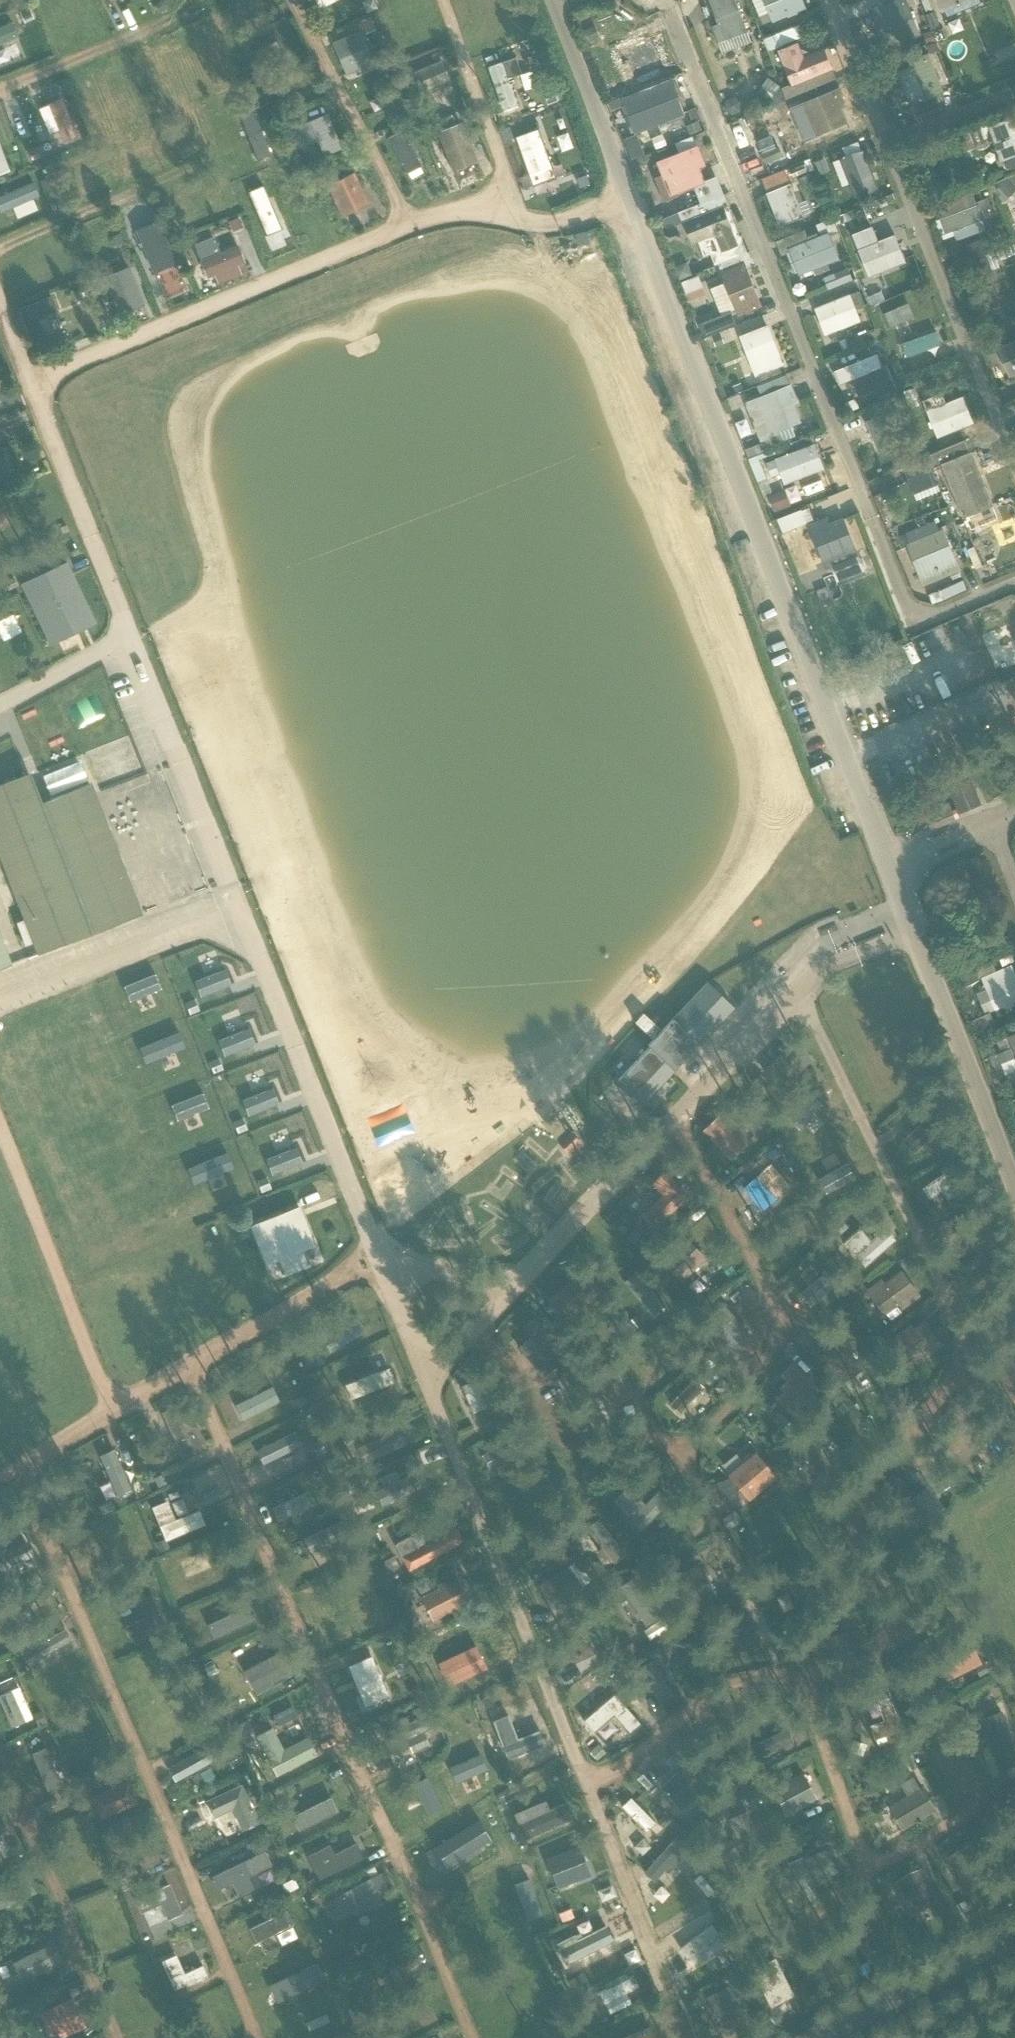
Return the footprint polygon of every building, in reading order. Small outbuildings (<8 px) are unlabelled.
[(750,43),(735,0),(708,0),(717,24),(712,27),(722,54),(750,43)] [(807,9),(803,0),(753,0),(760,17),(769,13),(773,23),(787,17),(788,19),(799,15),(798,13),(807,9)] [(920,34),(906,0),(895,0),(871,9),(887,48),(920,34)] [(939,12),(948,8),(949,10),(945,12),(949,21),(953,19),(954,21),(983,8),(979,0),(933,0),(939,12)] [(590,43),(601,39),(595,25),(584,30),(590,43)] [(634,81),(666,68),(653,35),(650,36),(646,27),(628,34),(632,43),(615,50),(620,64),(626,61),(634,81)] [(767,52),(781,47),(777,35),(763,40),(767,52)] [(789,99),(837,79),(825,49),(804,57),(798,43),(777,51),(792,84),(781,88),(786,100),(789,99)] [(911,107),(944,94),(929,53),(908,61),(910,66),(897,71),(911,107)] [(501,110),(520,103),(505,59),(485,65),(501,110)] [(773,105),(786,100),(781,88),(768,78),(756,95),(773,105)] [(636,134),(684,114),(672,79),(622,99),(629,116),(625,118),(629,127),(632,126),(636,134)] [(815,138),(848,124),(833,90),(801,103),(815,138)] [(66,96),(40,106),(55,144),(81,134),(66,96)] [(789,99),(786,100),(773,105),(776,113),(780,112),(781,116),(794,110),(789,99)] [(290,123),(294,141),(333,132),(328,114),(290,123)] [(991,126),(988,120),(950,133),(957,152),(962,154),(975,149),(977,151),(979,151),(981,151),(985,150),(988,148),(990,146),(985,134),(987,134),(986,132),(988,132),(987,129),(988,129),(1000,160),(997,161),(999,167),(1003,165),(1005,171),(1014,167),(1014,118),(991,126)] [(447,168),(471,159),(460,127),(435,136),(447,168)] [(401,172),(419,163),(402,129),(384,138),(401,172)] [(15,168),(0,130),(0,173),(15,168)] [(626,140),(633,159),(644,155),(637,136),(626,140)] [(854,198),(879,189),(864,151),(861,152),(858,143),(842,149),(843,151),(833,155),(835,161),(833,162),(843,187),(849,184),(851,190),(844,192),(847,198),(853,196),(854,198)] [(717,177),(705,181),(701,169),(706,167),(699,148),(654,166),(668,201),(679,196),(678,194),(694,188),(700,204),(724,195),(717,177)] [(767,191),(789,182),(784,170),(762,180),(767,191)] [(325,181),(336,214),(364,204),(352,171),(325,181)] [(992,185),(1001,205),(1014,193),(1014,176),(992,185)] [(21,217),(46,204),(33,179),(0,196),(0,202),(5,212),(16,207),(21,217)] [(766,194),(780,228),(804,218),(803,215),(811,211),(806,201),(799,204),(790,184),(766,194)] [(718,265),(747,254),(741,236),(740,237),(730,212),(731,212),(724,195),(700,204),(663,219),(665,224),(680,217),(682,223),(684,222),(693,245),(698,243),(704,257),(710,254),(715,267),(718,265)] [(986,230),(982,220),(994,216),(987,199),(976,204),(973,195),(936,210),(945,234),(942,236),(943,240),(955,236),(956,241),(986,230)] [(146,271),(172,262),(157,216),(131,224),(146,271)] [(828,265),(840,260),(833,242),(841,238),(833,218),(816,225),(820,236),(818,237),(817,233),(807,237),(804,231),(776,242),(781,254),(789,252),(799,277),(813,271),(815,276),(830,271),(828,265)] [(879,274),(906,263),(895,235),(878,241),(873,228),(852,235),(868,278),(871,277),(871,278),(872,279),(879,276),(879,274)] [(232,243),(215,248),(212,235),(190,240),(203,283),(241,272),(232,243)] [(971,261),(987,255),(982,240),(965,246),(971,261)] [(738,317),(763,307),(747,269),(755,265),(751,253),(747,254),(718,265),(725,283),(710,289),(721,315),(731,311),(735,310),(738,317)] [(977,277),(994,272),(991,265),(999,261),(996,253),(972,262),(977,277)] [(127,263),(98,273),(112,312),(141,302),(127,263)] [(829,290),(853,281),(847,268),(833,273),(833,275),(825,278),(829,290)] [(686,295),(703,288),(698,276),(681,283),(686,295)] [(825,336),(861,322),(856,311),(865,308),(859,292),(850,295),(849,294),(814,309),(825,336)] [(55,294),(19,307),(34,348),(57,339),(49,318),(62,313),(55,294)] [(890,328),(914,317),(909,304),(884,315),(890,328)] [(736,324),(731,311),(721,315),(701,323),(702,324),(698,325),(703,337),(736,324)] [(755,377),(784,366),(768,326),(739,337),(755,377)] [(872,344),(881,340),(876,329),(867,332),(866,330),(853,335),(857,347),(870,341),(872,344)] [(906,358),(941,346),(936,332),(902,345),(906,358)] [(886,354),(881,340),(872,344),(867,345),(871,354),(879,351),(881,356),(886,354)] [(1014,376),(1014,340),(997,348),(1009,378),(1014,376)] [(879,399),(897,392),(887,366),(882,367),(877,354),(834,371),(839,385),(852,380),(858,397),(876,390),(879,399)] [(799,402),(792,384),(790,385),(786,375),(757,386),(761,396),(744,403),(760,442),(762,441),(764,448),(797,436),(793,426),(802,423),(795,404),(799,402)] [(921,414),(920,404),(915,389),(905,392),(913,417),(921,414)] [(936,438),(974,424),(963,397),(946,403),(942,393),(922,401),(936,438)] [(879,454),(904,445),(888,403),(860,414),(865,426),(867,425),(879,454)] [(12,463),(8,452),(14,449),(3,423),(0,424),(0,468),(12,463)] [(963,519),(994,506),(972,452),(969,453),(965,441),(927,456),(932,468),(941,465),(963,519)] [(824,471),(815,445),(774,459),(784,485),(824,471)] [(914,488),(933,480),(925,460),(906,467),(914,488)] [(773,512),(789,505),(783,490),(767,496),(773,512)] [(807,524),(801,510),(777,520),(783,534),(807,524)] [(838,582),(865,572),(844,518),(829,524),(827,517),(808,525),(825,571),(832,568),(838,582)] [(923,587),(961,571),(943,529),(938,531),(935,521),(906,534),(909,543),(905,545),(923,587)] [(67,563),(21,583),(49,644),(96,624),(67,563)] [(967,589),(963,581),(940,591),(944,599),(967,589)] [(36,955),(143,915),(91,783),(42,802),(31,774),(33,773),(28,759),(0,770),(0,861),(23,920),(16,923),(25,946),(33,943),(36,955)] [(957,811),(980,802),(970,778),(948,788),(957,811)] [(11,965),(0,936),(0,969),(11,965)] [(1014,1002),(1014,971),(1012,964),(996,971),(991,960),(972,968),(973,970),(976,979),(981,977),(985,986),(981,987),(983,992),(986,991),(995,1011),(1004,1007),(1006,1010),(1014,1006),(1014,1005),(1014,1002)] [(219,966),(187,979),(195,997),(226,984),(219,966)] [(962,988),(977,981),(976,979),(973,970),(957,977),(962,988)] [(639,1106),(733,1007),(707,983),(661,1031),(643,1014),(634,1023),(652,1040),(647,1045),(649,1047),(615,1083),(639,1106)] [(994,1024),(989,1013),(972,1020),(976,1031),(994,1024)] [(212,1038),(220,1056),(250,1043),(243,1025),(212,1038)] [(1011,1049),(1006,1051),(1004,1046),(996,1049),(998,1054),(989,1057),(997,1077),(1014,1071),(1014,1061),(1011,1049)] [(267,1086),(236,1098),(242,1116),(274,1104),(267,1086)] [(429,1105),(400,1106),(401,1131),(429,1130),(429,1105)] [(717,1107),(697,1128),(728,1157),(748,1136),(717,1107)] [(293,1148),(261,1155),(265,1173),(297,1166),(293,1148)] [(655,1222),(677,1197),(654,1177),(632,1202),(655,1222)] [(299,1206),(249,1226),(265,1266),(278,1260),(284,1275),(308,1266),(302,1251),(315,1245),(299,1206)] [(881,1221),(844,1243),(859,1266),(895,1243),(881,1221)] [(661,1264),(685,1279),(700,1254),(675,1239),(661,1264)] [(865,1285),(878,1318),(917,1302),(904,1269),(865,1285)] [(358,1315),(295,1348),(303,1362),(316,1355),(318,1357),(367,1331),(358,1315)] [(347,1394),(391,1386),(388,1370),(344,1378),(347,1394)] [(240,1420),(282,1399),(274,1383),(232,1404),(240,1420)] [(196,1426),(194,1427),(181,1422),(174,1406),(160,1412),(183,1461),(207,1449),(196,1426)] [(399,1426),(363,1442),(371,1459),(406,1443),(399,1426)] [(757,1449),(738,1456),(742,1467),(716,1476),(728,1511),(744,1505),(740,1494),(770,1484),(757,1449)] [(84,1458),(102,1500),(116,1494),(98,1452),(84,1458)] [(596,1517),(575,1537),(599,1563),(621,1543),(596,1517)] [(428,1524),(391,1543),(406,1571),(462,1542),(453,1524),(433,1534),(428,1524)] [(927,1652),(939,1680),(977,1664),(965,1636),(927,1652)] [(343,1665),(360,1706),(386,1695),(368,1653),(343,1665)] [(657,1703),(671,1696),(649,1656),(635,1664),(657,1703)] [(8,1727),(34,1717),(18,1675),(0,1681),(0,1707),(8,1727)] [(581,1716),(599,1739),(621,1723),(626,1730),(635,1723),(612,1693),(581,1716)] [(506,1713),(491,1717),(503,1757),(542,1745),(537,1729),(513,1736),(506,1713)] [(441,1762),(453,1800),(482,1790),(470,1752),(441,1762)] [(763,1789),(777,1818),(825,1795),(812,1766),(763,1789)] [(897,1781),(903,1792),(881,1806),(896,1830),(930,1809),(908,1774),(897,1781)] [(89,1795),(99,1816),(137,1799),(127,1777),(89,1795)] [(241,1783),(199,1798),(206,1816),(247,1802),(241,1783)] [(629,1794),(618,1803),(643,1831),(653,1822),(629,1794)] [(364,1854),(355,1838),(336,1848),(331,1839),(304,1854),(318,1879),(364,1854)] [(592,1870),(580,1842),(540,1858),(551,1887),(592,1870)] [(791,1888),(836,1872),(827,1847),(782,1863),(791,1888)] [(263,1848),(209,1873),(216,1888),(229,1882),(235,1895),(250,1887),(244,1874),(270,1862),(263,1848)] [(651,1879),(673,1859),(662,1848),(640,1868),(651,1879)] [(892,1875),(907,1913),(936,1901),(921,1864),(892,1875)] [(322,1896),(329,1913),(387,1888),(379,1871),(322,1896)] [(33,1894),(25,1873),(0,1883),(0,1907),(33,1894)] [(169,1880),(128,1897),(134,1911),(155,1902),(162,1918),(181,1910),(169,1880)] [(248,1923),(259,1950),(297,1934),(285,1907),(248,1923)] [(605,1924),(553,1947),(560,1963),(612,1940),(605,1924)] [(16,1987),(57,1961),(42,1937),(1,1963),(16,1987)] [(208,1975),(202,1960),(180,1969),(173,1951),(157,1958),(171,1990),(208,1975)] [(607,2013),(631,2002),(626,1991),(637,1985),(632,1973),(596,1989),(607,2013)] [(322,2023),(317,2012),(272,2032),(274,2037),(290,2037),(322,2023)]
